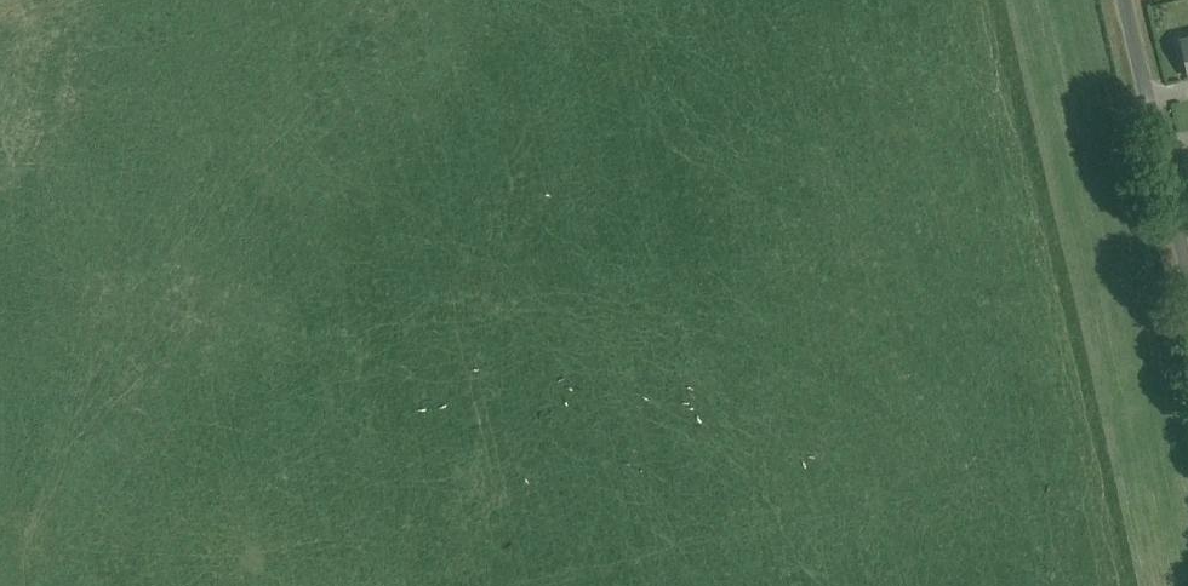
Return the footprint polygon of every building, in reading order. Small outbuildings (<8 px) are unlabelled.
[(1180,39),(1187,71),(1187,37),(1180,39)]
